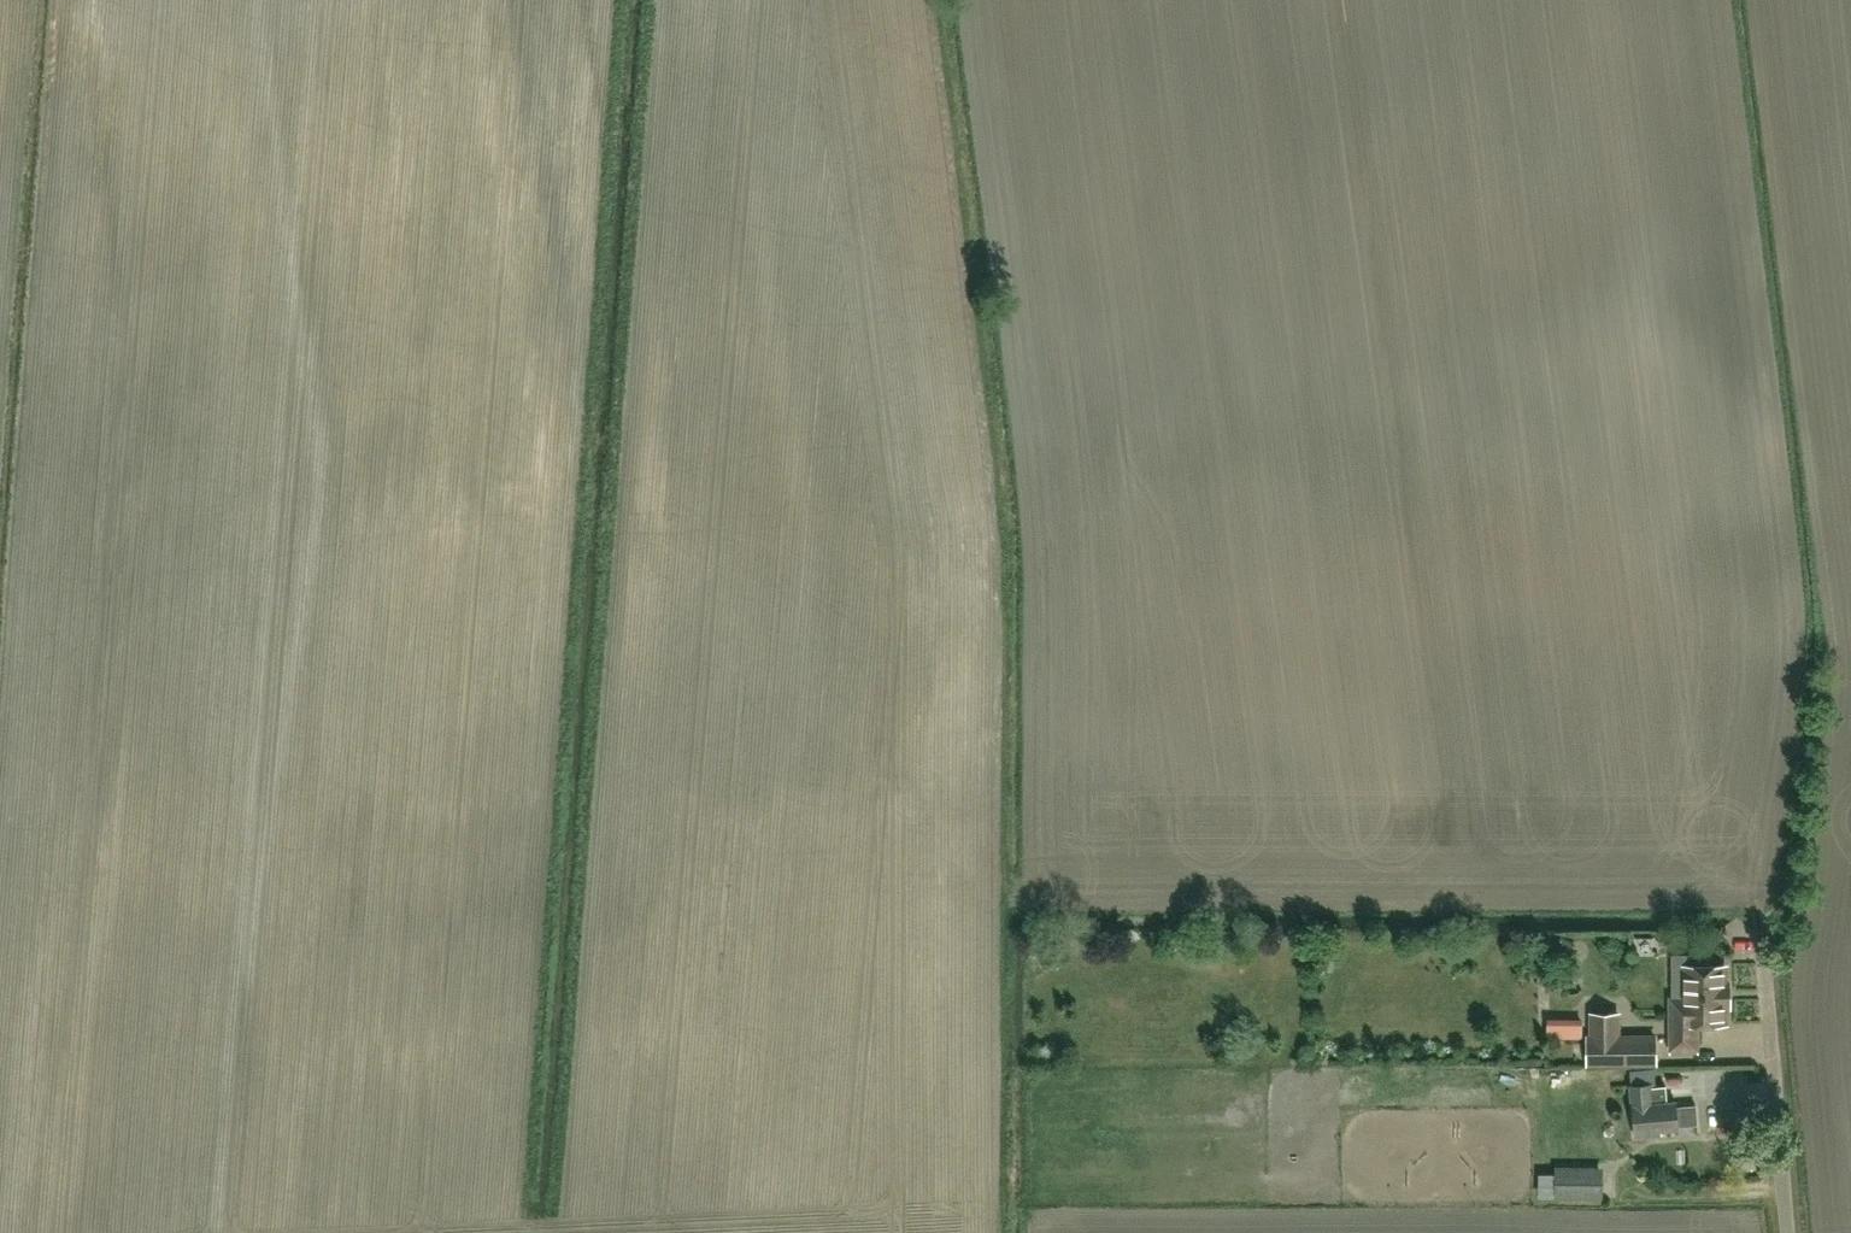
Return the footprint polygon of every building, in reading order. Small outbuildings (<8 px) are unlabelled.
[(1669,1050),(1696,1050),(1696,1023),(1725,1023),(1725,1006),(1729,1006),(1729,984),(1725,984),(1725,966),(1682,966),(1682,999),(1669,999),(1669,1050)] [(1621,1012),(1589,1012),(1589,1034),(1586,1034),(1586,1066),(1657,1066),(1657,1034),(1621,1034),(1621,1012)] [(1677,1108),(1677,1103),(1668,1104),(1666,1085),(1651,1086),(1651,1085),(1632,1087),(1636,1133),(1679,1129),(1679,1128),(1698,1126),(1696,1106),(1677,1108)] [(1603,1199),(1603,1167),(1555,1166),(1555,1199),(1603,1199)]
